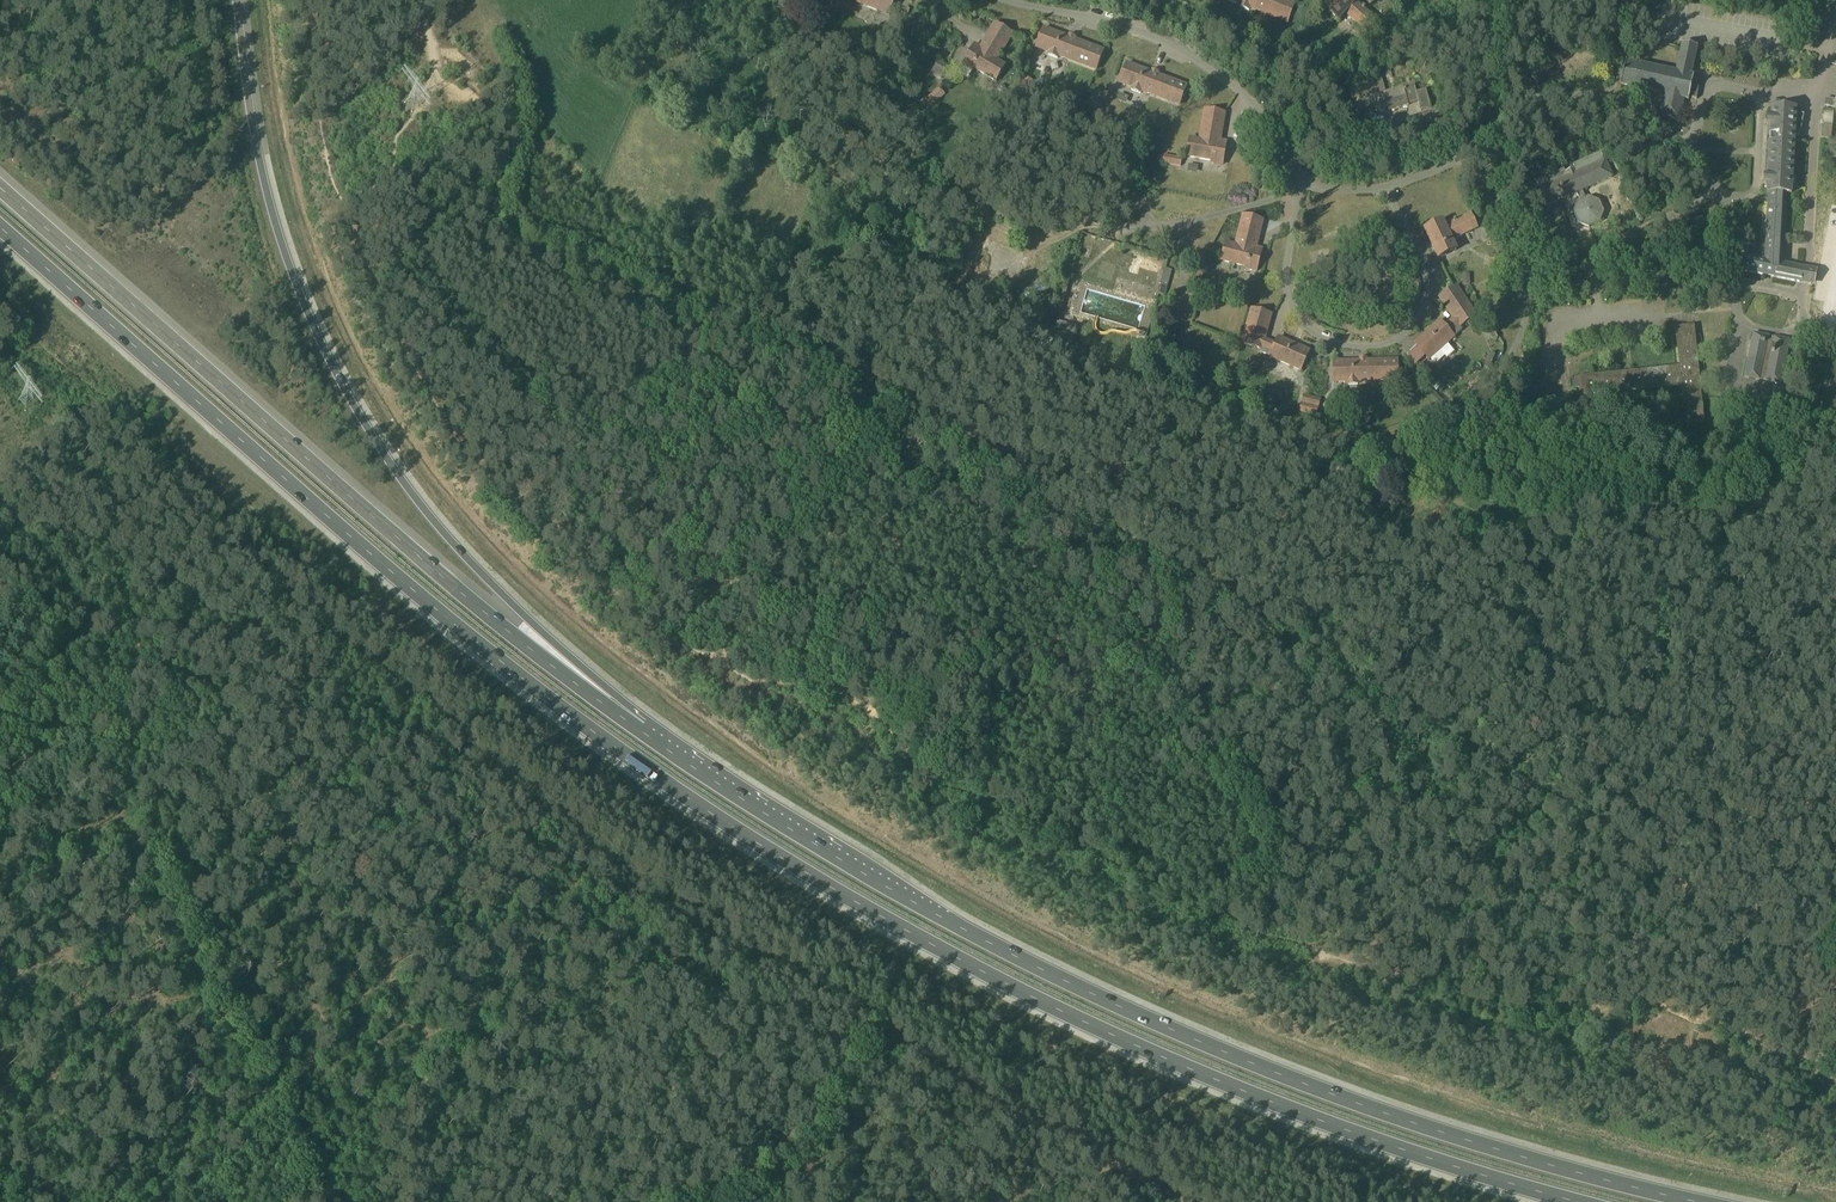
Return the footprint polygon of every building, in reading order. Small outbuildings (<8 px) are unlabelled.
[(858,3),(889,14),(895,0),(859,0),(858,3)] [(1242,4),(1241,6),(1250,10),(1251,7),(1287,22),(1295,3),(1287,0),(1232,0),(1242,4)] [(1356,1),(1357,0),(1330,0),(1323,8),(1338,21),(1346,13),(1367,31),(1377,20),(1356,1)] [(896,32),(899,24),(902,15),(895,12),(891,21),(889,29),(896,32)] [(997,60),(1013,33),(995,23),(981,47),(976,44),(963,64),(973,70),(974,68),(996,81),(1005,65),(997,60)] [(1058,55),(1096,69),(1104,50),(1074,39),(1075,37),(1070,34),(1068,37),(1044,28),(1037,47),(1049,52),(1048,54),(1057,58),(1058,55)] [(1691,75),(1693,66),(1698,46),(1682,43),(1676,72),(1626,61),(1624,69),(1619,68),(1617,76),(1623,77),(1621,85),(1664,95),(1660,116),(1680,120),(1684,99),(1689,100),(1689,97),(1697,99),(1701,80),(1693,78),(1694,75),(1691,75)] [(1371,64),(1379,60),(1370,44),(1363,48),(1371,64)] [(939,80),(948,65),(938,59),(929,74),(939,80)] [(1142,90),(1180,105),(1187,86),(1158,75),(1159,72),(1153,69),(1152,72),(1127,63),(1120,82),(1133,87),(1132,90),(1141,93),(1142,90)] [(1026,98),(1030,88),(1033,80),(1025,77),(1018,95),(1026,98)] [(1355,99),(1385,92),(1381,77),(1351,85),(1355,99)] [(1419,103),(1421,112),(1432,109),(1426,89),(1416,92),(1414,85),(1386,92),(1388,100),(1386,100),(1389,111),(1419,103)] [(939,99),(945,94),(940,88),(926,100),(932,106),(939,99)] [(1796,115),(1796,109),(1780,108),(1780,100),(1772,100),(1771,119),(1767,119),(1767,126),(1771,126),(1768,178),(1764,177),(1764,185),(1767,185),(1767,192),(1768,193),(1765,259),(1742,255),(1739,270),(1799,282),(1803,267),(1783,263),(1787,194),(1791,194),(1792,184),(1794,184),(1795,177),(1792,177),(1795,135),(1798,136),(1801,115),(1796,115)] [(1096,121),(1099,112),(1101,103),(1094,101),(1088,118),(1096,121)] [(1213,160),(1212,163),(1223,164),(1227,141),(1220,140),(1225,113),(1205,109),(1200,140),(1190,138),(1187,156),(1213,160)] [(1605,160),(1601,153),(1574,164),(1575,168),(1565,172),(1564,169),(1537,181),(1540,189),(1539,189),(1547,206),(1577,193),(1581,202),(1579,203),(1578,202),(1577,203),(1575,213),(1574,213),(1573,214),(1575,214),(1579,222),(1578,224),(1579,224),(1580,223),(1589,227),(1589,228),(1590,228),(1590,226),(1598,223),(1599,223),(1600,222),(1599,222),(1602,212),(1604,212),(1604,211),(1603,211),(1599,202),(1598,201),(1598,202),(1589,198),(1589,197),(1587,197),(1587,199),(1586,199),(1582,190),(1613,177),(1605,160)] [(1181,166),(1181,162),(1182,158),(1164,155),(1163,163),(1181,166)] [(1452,240),(1478,228),(1471,214),(1446,226),(1443,221),(1425,230),(1439,259),(1457,250),(1452,240)] [(1246,266),(1246,268),(1257,271),(1263,248),(1256,247),(1263,220),(1243,215),(1236,245),(1226,243),(1222,260),(1246,266)] [(1489,263),(1498,263),(1508,263),(1507,255),(1489,255),(1489,263)] [(1363,260),(1367,273),(1380,269),(1376,256),(1363,260)] [(1152,300),(1154,265),(1138,264),(1136,299),(1152,300)] [(1814,285),(1817,269),(1803,267),(1799,282),(1814,285)] [(1165,296),(1172,270),(1166,268),(1159,294),(1165,296)] [(1211,293),(1215,275),(1207,273),(1203,291),(1211,293)] [(1470,274),(1462,274),(1462,286),(1471,286),(1470,274)] [(1070,281),(1066,280),(1058,308),(1062,309),(1070,281)] [(1125,283),(1122,291),(1132,295),(1135,287),(1125,283)] [(1429,359),(1454,337),(1462,329),(1460,326),(1477,315),(1457,286),(1440,297),(1454,318),(1445,326),(1440,321),(1415,344),(1429,359)] [(1242,343),(1261,349),(1260,352),(1270,356),(1301,370),(1310,351),(1279,337),(1276,344),(1265,339),(1271,314),(1252,309),(1242,343)] [(1078,326),(1058,320),(1056,327),(1067,330),(1064,339),(1072,342),(1073,342),(1078,326)] [(1704,421),(1697,349),(1694,325),(1676,327),(1679,367),(1578,377),(1581,395),(1682,385),(1686,423),(1704,421)] [(1781,384),(1786,362),(1790,340),(1753,333),(1745,377),(1781,384)] [(1358,381),(1398,380),(1398,360),(1367,360),(1367,357),(1360,357),(1360,361),(1334,361),(1334,382),(1348,381),(1349,384),(1358,384),(1358,381)] [(1428,381),(1435,376),(1423,362),(1417,368),(1428,381)] [(1317,415),(1320,403),(1321,399),(1303,394),(1299,410),(1317,415)] [(1765,520),(1764,509),(1736,513),(1737,524),(1765,520)]
